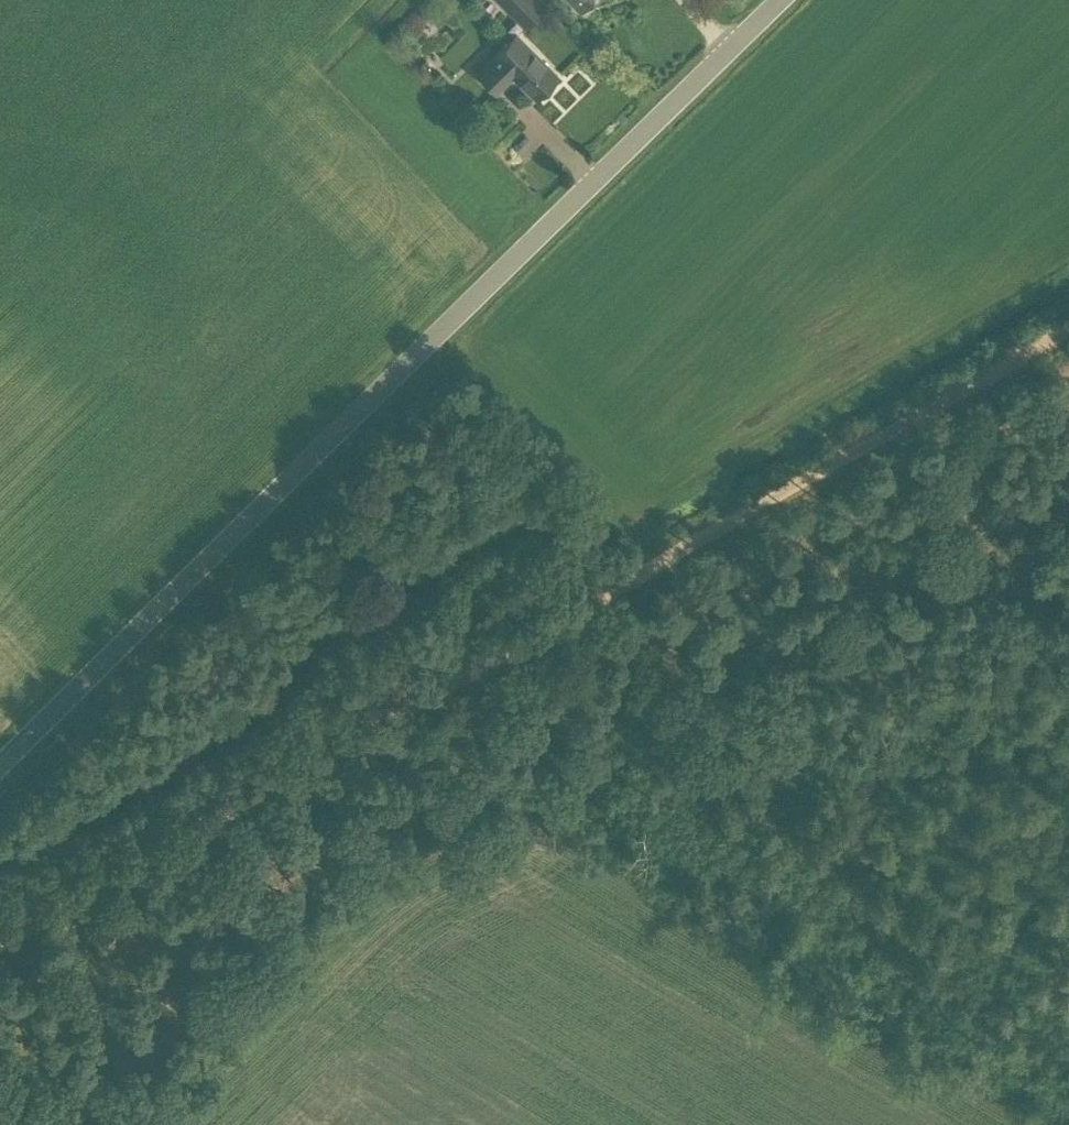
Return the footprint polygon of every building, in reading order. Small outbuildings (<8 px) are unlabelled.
[(547,3),(544,0),(498,0),(523,26),(547,3)] [(581,10),(592,0),(571,0),(581,10)] [(443,49),(462,38),(457,29),(438,39),(443,49)] [(559,75),(534,51),(516,33),(495,55),(496,56),(479,74),(497,91),(514,74),(538,96),(548,86),(550,88),(558,80),(556,78),(559,75)]
